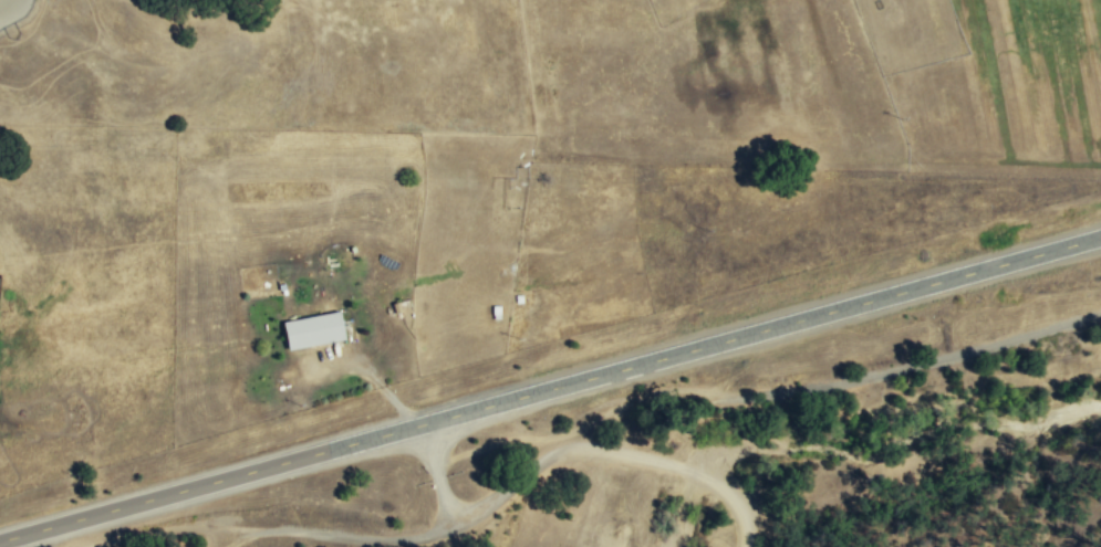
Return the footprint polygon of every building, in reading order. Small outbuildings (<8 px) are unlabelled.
[(344,340),(340,312),(283,321),(287,350),(344,340)]
